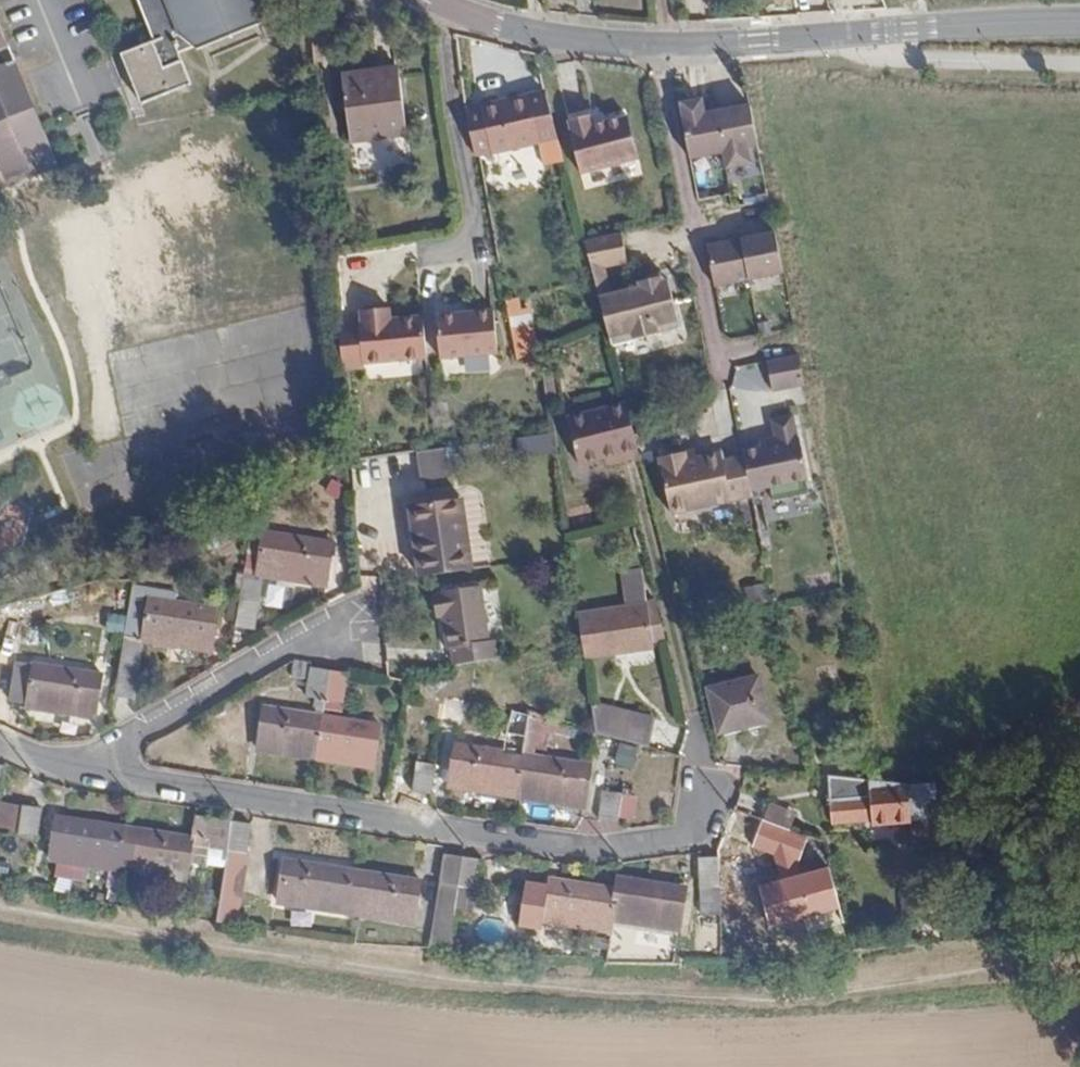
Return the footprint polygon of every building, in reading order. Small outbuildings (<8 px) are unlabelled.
[(158,41),(122,55),(141,105),(191,84),(179,53),(194,47),(197,50),(264,23),(266,0),(141,0),(158,41)] [(33,106),(0,27),(0,121),(33,106)] [(398,69),(341,76),(349,141),(406,133),(398,69)] [(475,156),(539,142),(529,97),(481,107),(481,108),(465,111),(475,156)] [(724,153),(715,112),(710,113),(707,99),(679,104),(690,159),(724,153)] [(724,153),(727,168),(750,164),(747,147),(758,145),(750,105),(715,112),(724,153)] [(33,106),(0,121),(0,166),(8,185),(55,164),(33,106)] [(638,159),(627,117),(592,126),(589,116),(569,121),(571,131),(570,132),(581,174),(638,159)] [(715,287),(783,273),(775,232),(707,247),(715,287)] [(620,233),(584,240),(611,345),(680,328),(672,299),(666,301),(660,277),(639,283),(640,288),(610,296),(602,266),(626,261),(620,233)] [(517,360),(538,351),(533,333),(529,314),(520,316),(517,299),(506,301),(517,360)] [(338,325),(343,371),(364,369),(364,364),(427,358),(423,317),(390,320),(389,309),(373,310),(361,311),(362,323),(338,325)] [(498,353),(494,310),(436,316),(440,359),(498,353)] [(767,360),(772,391),(804,384),(799,355),(767,360)] [(622,461),(639,457),(626,404),(567,418),(579,465),(605,459),(620,455),(622,461)] [(762,447),(744,450),(745,456),(752,491),(771,487),(773,501),(809,494),(806,480),(808,479),(801,439),(799,440),(794,416),(773,420),(777,437),(771,438),(773,444),(762,447)] [(760,441),(762,447),(773,444),(771,438),(760,441)] [(454,447),(426,451),(429,480),(459,476),(454,447)] [(752,491),(745,456),(722,461),(721,453),(686,460),(685,452),(659,457),(670,513),(753,496),(752,491)] [(606,465),(622,461),(620,455),(605,459),(606,465)] [(410,506),(420,577),(473,568),(462,499),(410,506)] [(332,547),(267,537),(261,575),(326,586),(332,547)] [(556,555),(540,557),(542,573),(558,570),(556,555)] [(243,579),(236,627),(254,629),(262,582),(243,579)] [(177,590),(133,584),(115,696),(134,699),(143,642),(211,651),(214,631),(207,630),(210,611),(175,606),(177,590)] [(454,664),(494,658),(492,641),(486,642),(478,586),(440,592),(440,595),(434,595),(436,617),(443,616),(448,648),(452,648),(454,664)] [(656,601),(578,609),(585,655),(617,653),(616,646),(657,643),(667,643),(656,601)] [(616,646),(617,653),(657,651),(657,643),(616,646)] [(103,675),(13,661),(7,697),(30,700),(28,707),(97,718),(103,675)] [(323,709),(330,670),(311,668),(310,664),(294,661),(291,676),(309,679),(306,697),(314,698),(314,706),(318,708),(317,715),(264,707),(262,717),(257,749),(315,758),(322,716),(323,709)] [(348,673),(330,670),(323,709),(342,712),(348,673)] [(768,719),(758,678),(709,690),(719,731),(768,719)] [(597,733),(649,747),(658,722),(593,703),(597,733)] [(546,750),(549,713),(511,710),(509,747),(546,750)] [(322,716),(315,758),(373,768),(380,725),(322,716)] [(516,797),(522,754),(455,744),(448,787),(516,797)] [(591,765),(522,754),(516,797),(585,807),(591,765)] [(431,794),(435,765),(416,762),(412,792),(431,794)] [(908,783),(827,776),(832,824),(871,822),(871,823),(888,822),(889,839),(906,838),(904,822),(911,821),(908,783)] [(908,783),(911,821),(938,818),(936,781),(908,783)] [(599,821),(617,823),(621,793),(603,791),(599,821)] [(796,813),(769,803),(761,820),(789,830),(796,813)] [(37,839),(41,809),(23,806),(18,836),(37,839)] [(192,837),(124,827),(122,843),(135,845),(131,872),(186,881),(189,862),(207,865),(211,839),(233,842),(236,822),(195,816),(192,837)] [(122,843),(124,827),(56,817),(49,860),(131,872),(135,845),(122,843)] [(250,854),(255,824),(236,822),(233,842),(232,851),(250,854)] [(211,839),(207,865),(229,867),(232,851),(233,842),(211,839)] [(247,877),(250,854),(232,851),(229,867),(229,874),(247,877)] [(430,948),(449,950),(454,915),(463,857),(445,854),(430,948)] [(471,918),(481,860),(463,857),(454,915),(471,918)] [(727,858),(708,859),(711,888),(729,887),(727,858)] [(349,890),(352,869),(284,859),(277,902),(360,915),(364,893),(349,890)] [(421,880),(352,869),(349,890),(364,893),(360,915),(414,924),(421,880)] [(229,874),(221,922),(239,925),(247,877),(229,874)] [(679,886),(617,877),(616,889),(613,920),(680,930),(682,911),(676,910),(679,886)] [(542,921),(611,931),(613,920),(616,889),(548,879),(547,886),(526,883),(519,925),(540,928),(542,921)] [(686,887),(679,886),(676,910),(682,911),(686,887)]
